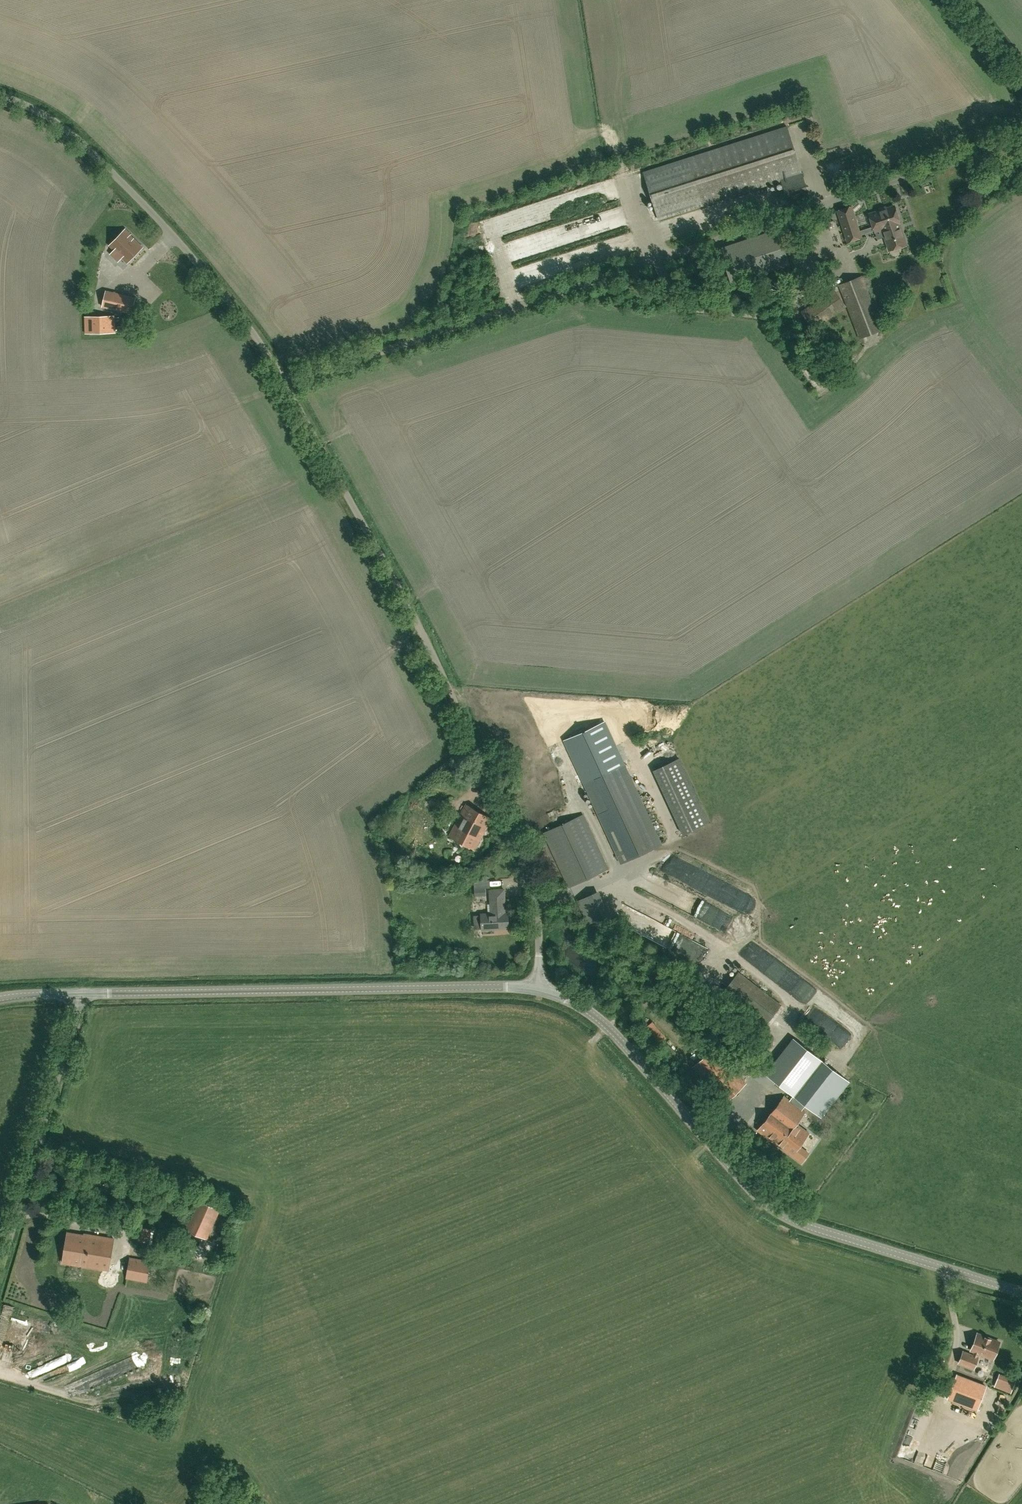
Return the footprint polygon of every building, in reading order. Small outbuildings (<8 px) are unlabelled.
[(658,220),(701,207),(781,181),(789,206),(810,199),(787,126),(685,158),(642,171),(658,220)] [(875,232),(882,229),(899,223),(899,224),(899,223),(894,206),(869,214),(873,226),(860,231),(857,222),(856,222),(851,207),(838,211),(848,241),(861,237),(860,235),(874,230),(875,232)] [(882,229),(889,250),(906,245),(899,224),(899,223),(882,229)] [(778,229),(719,248),(731,284),(790,264),(778,229)] [(118,261),(122,257),(127,262),(142,247),(129,234),(125,230),(110,245),(115,250),(111,254),(118,261)] [(102,277),(113,284),(119,274),(108,267),(102,277)] [(859,339),(883,330),(862,276),(839,285),(859,339)] [(813,331),(847,308),(834,289),(800,312),(813,331)] [(103,307),(133,313),(136,298),(107,291),(103,307)] [(84,316),(85,334),(116,333),(115,316),(84,316)] [(625,764),(584,782),(621,863),(662,845),(625,764)] [(709,823),(696,795),(670,807),(683,835),(709,823)] [(467,804),(450,836),(475,850),(492,819),(467,804)] [(568,888),(609,869),(584,814),(543,833),(568,888)] [(475,896),(486,896),(485,887),(474,888),(475,896)] [(492,913),(482,914),(482,930),(509,928),(508,912),(506,912),(504,889),(490,890),(492,913)] [(693,903),(706,910),(709,906),(685,892),(677,906),(687,912),(693,903)] [(739,894),(734,908),(748,914),(754,900),(739,894)] [(727,916),(721,931),(735,936),(741,921),(727,916)] [(765,1025),(781,1005),(739,972),(723,992),(765,1025)] [(769,1077),(793,1095),(806,1105),(821,1117),(849,1082),(797,1041),(769,1077)] [(725,1104),(747,1083),(713,1047),(692,1067),(725,1104)] [(736,1066),(746,1053),(740,1048),(730,1061),(736,1066)] [(806,1105),(793,1095),(788,1101),(782,1097),(757,1130),(779,1147),(796,1124),(805,1113),(802,1110),(806,1105)] [(808,1133),(796,1124),(779,1147),(802,1163),(808,1154),(798,1147),(808,1133)] [(208,1239),(221,1209),(196,1198),(183,1228),(208,1239)] [(138,1229),(138,1243),(154,1244),(154,1230),(138,1229)] [(85,1234),(68,1231),(64,1262),(109,1269),(114,1237),(85,1232),(85,1234)] [(130,1258),(127,1278),(146,1281),(150,1262),(130,1258)] [(999,1342),(977,1334),(971,1350),(974,1352),(973,1355),(963,1351),(958,1363),(973,1369),(978,1357),(977,1357),(978,1353),(993,1359),(999,1342)] [(956,1375),(948,1398),(977,1409),(986,1386),(956,1375)] [(1010,1392),(1014,1381),(999,1375),(995,1386),(1010,1392)]
